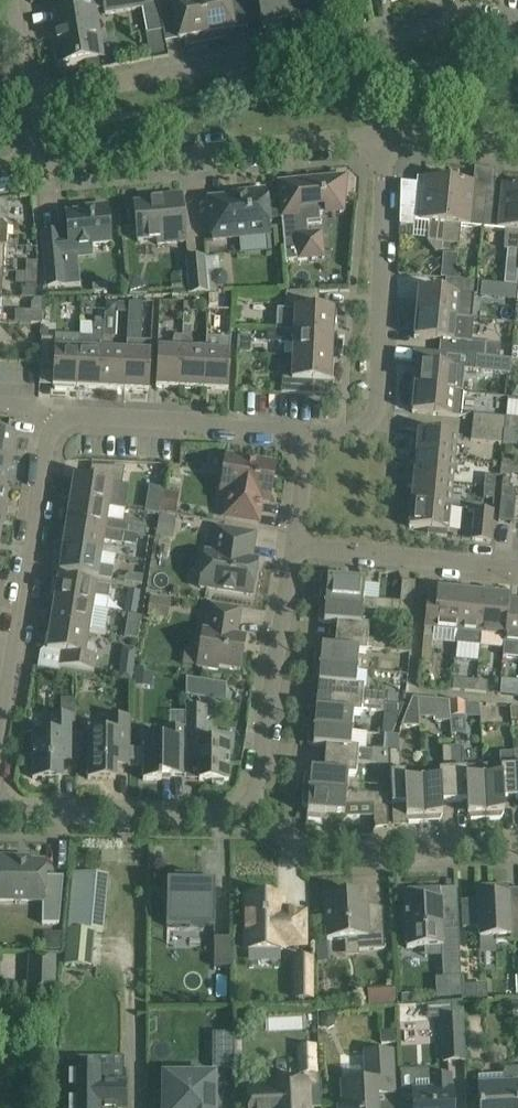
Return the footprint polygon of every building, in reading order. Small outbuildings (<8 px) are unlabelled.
[(104,8),(105,15),(144,9),(148,33),(159,31),(163,31),(161,17),(157,0),(103,0),(104,8)] [(163,31),(176,28),(178,41),(185,39),(186,45),(207,41),(200,0),(185,0),(184,0),(157,0),(163,31)] [(207,41),(229,37),(228,32),(235,30),(232,18),(245,15),(242,0),(200,0),(207,41)] [(245,15),(247,15),(247,14),(246,14),(245,7),(258,5),(262,25),(289,20),(285,0),(242,0),(245,15)] [(289,20),(295,19),(298,21),(301,22),(304,21),(307,19),(309,17),(316,16),(313,0),(285,0),(289,20)] [(96,9),(77,12),(55,15),(58,32),(52,33),(57,65),(103,57),(96,9)] [(148,34),(144,34),(148,57),(163,54),(159,31),(148,33),(148,34)] [(347,176),(278,183),(285,262),(324,258),(321,233),(308,234),(307,223),(320,222),(320,215),(343,213),(347,176)] [(437,253),(442,253),(449,181),(425,179),(424,185),(401,182),(400,226),(414,227),(415,221),(429,223),(427,242),(434,243),(433,249),(437,253)] [(461,226),(484,228),(487,191),(473,190),(474,183),(449,181),(442,253),(443,253),(443,244),(459,245),(461,226)] [(517,251),(517,188),(502,186),(501,192),(487,191),(484,228),(506,230),(504,249),(517,251)] [(209,200),(211,222),(213,240),(232,238),(231,234),(269,230),(266,190),(226,194),(227,199),(209,200)] [(182,194),(174,195),(153,197),(153,202),(134,204),(136,226),(137,242),(157,240),(158,245),(186,242),(184,216),(182,194)] [(91,247),(110,245),(107,206),(87,208),(88,212),(66,214),(68,238),(61,239),(60,232),(42,234),(46,287),(65,285),(62,255),(91,252),(91,247)] [(7,247),(8,227),(3,220),(0,220),(0,246),(7,247)] [(441,278),(446,279),(460,280),(461,269),(456,269),(458,256),(443,255),(441,278)] [(189,295),(208,293),(207,277),(205,258),(186,260),(189,295)] [(26,262),(26,274),(37,274),(38,262),(26,262)] [(516,286),(517,269),(506,268),(504,284),(516,286)] [(211,277),(207,277),(208,293),(224,292),(224,287),(228,282),(227,276),(223,271),(216,271),(211,277)] [(37,285),(37,274),(26,274),(25,289),(23,288),(22,297),(36,298),(37,285)] [(419,289),(417,314),(455,317),(473,319),(475,295),(476,295),(477,282),(460,280),(446,279),(444,292),(419,289)] [(107,291),(107,283),(92,285),(93,292),(107,291)] [(277,309),(277,331),(333,334),(334,310),(319,309),(320,291),(286,292),(285,310),(277,309)] [(209,295),(208,311),(212,311),(216,306),(217,295),(209,295)] [(31,323),(42,324),(42,299),(36,298),(31,304),(31,323)] [(106,303),(105,314),(114,314),(118,311),(118,304),(106,303)] [(129,311),(128,318),(142,319),(142,304),(129,304),(129,311)] [(124,390),(126,352),(113,351),(113,346),(111,338),(115,338),(116,315),(113,314),(114,314),(105,314),(104,314),(103,323),(101,389),(124,390)] [(471,342),(473,319),(455,317),(417,314),(414,338),(440,341),(439,354),(444,354),(500,358),(501,344),(471,342)] [(79,336),(77,388),(101,389),(103,323),(79,322),(79,336)] [(293,344),(293,356),(332,358),(333,334),(277,331),(277,332),(279,332),(279,344),(293,344)] [(40,367),(40,371),(53,372),(53,387),(54,387),(54,389),(70,390),(70,388),(77,388),(79,336),(55,335),(55,338),(41,338),(41,349),(40,363),(40,367)] [(156,387),(180,388),(183,336),(174,336),(172,344),(171,349),(157,349),(157,365),(156,387)] [(180,388),(204,390),(206,351),(192,350),(193,345),(191,337),(183,336),(180,388)] [(251,337),(237,336),(237,354),(251,354),(251,337)] [(206,351),(204,390),(228,391),(230,369),(231,338),(222,338),(219,346),(219,351),(206,351)] [(126,352),(124,390),(149,391),(151,343),(126,342),(126,352)] [(417,364),(415,388),(463,393),(463,392),(462,392),(464,369),(476,371),(509,374),(511,360),(500,358),(444,354),(443,367),(417,364)] [(332,358),(293,356),(292,378),(282,378),(282,393),(315,395),(315,382),(331,382),(332,358)] [(513,396),(517,397),(517,385),(513,385),(509,390),(513,396)] [(463,393),(415,388),(412,413),(461,417),(463,393)] [(474,414),(472,428),(504,431),(506,418),(474,414)] [(506,418),(504,431),(517,432),(517,419),(506,418)] [(472,428),(471,441),(503,444),(504,431),(472,428)] [(9,459),(13,431),(0,429),(0,457),(9,459)] [(418,432),(416,455),(454,459),(457,435),(418,432)] [(415,465),(414,479),(452,483),(454,459),(416,455),(411,455),(410,464),(415,465)] [(228,495),(224,516),(258,521),(262,500),(269,501),(276,464),(227,456),(220,493),(228,495)] [(4,486),(9,459),(0,457),(0,486),(4,486)] [(502,489),(510,490),(512,465),(501,464),(500,476),(503,476),(502,489)] [(72,478),(69,494),(72,494),(71,501),(125,509),(129,485),(122,484),(125,468),(92,466),(90,479),(75,477),(74,479),(72,478)] [(485,476),(484,487),(495,488),(496,477),(485,476)] [(413,488),(412,504),(450,507),(452,483),(414,479),(409,479),(408,488),(413,488)] [(4,515),(8,487),(4,486),(0,486),(0,515),(4,515)] [(495,488),(484,487),(483,498),(494,498),(495,488)] [(510,490),(502,489),(499,521),(513,523),(516,490),(510,490)] [(164,490),(160,512),(176,514),(179,493),(164,490)] [(123,523),(125,509),(71,501),(67,524),(118,533),(125,534),(125,533),(128,533),(129,524),(123,523)] [(148,507),(147,512),(159,514),(161,502),(156,501),(148,507)] [(412,504),(409,528),(437,530),(436,537),(447,538),(450,507),(412,504)] [(475,510),(472,540),(490,542),(492,520),(493,511),(475,510)] [(160,513),(156,536),(173,539),(176,516),(160,513)] [(67,524),(63,548),(101,554),(103,541),(123,544),(125,534),(118,533),(67,524)] [(252,596),(256,572),(258,561),(251,560),(256,534),(216,528),(212,554),(205,552),(200,587),(252,596)] [(57,554),(55,571),(59,572),(81,575),(111,580),(111,581),(113,570),(99,567),(101,554),(63,548),(62,555),(57,554)] [(125,582),(142,585),(144,577),(131,575),(125,578),(125,582)] [(320,589),(319,605),(362,609),(393,612),(393,602),(363,599),(364,584),(342,582),(343,577),(328,576),(327,587),(320,589)] [(54,578),(51,595),(56,596),(55,603),(93,609),(106,611),(109,595),(110,587),(80,582),(58,579),(54,578)] [(399,612),(413,614),(415,582),(402,581),(399,612)] [(458,631),(455,661),(479,663),(481,633),(485,595),(484,595),(470,593),(470,589),(461,588),(461,593),(458,631)] [(424,637),(421,663),(431,664),(434,629),(458,631),(461,593),(437,590),(437,595),(428,594),(425,619),(425,628),(424,637)] [(503,657),(509,599),(509,597),(493,596),(494,591),(485,590),(484,595),(485,595),(481,633),(505,636),(503,657)] [(128,591),(125,610),(137,611),(140,593),(128,591)] [(148,616),(168,619),(170,599),(151,596),(148,616)] [(517,658),(517,605),(516,605),(517,600),(509,599),(503,657),(517,658)] [(55,603),(51,626),(89,633),(104,635),(108,611),(106,611),(93,609),(55,603)] [(336,625),(335,637),(368,640),(369,626),(361,626),(362,609),(319,605),(318,620),(323,624),(336,625)] [(239,650),(241,637),(237,637),(241,611),(211,606),(207,632),(203,631),(198,667),(217,671),(218,667),(240,671),(243,651),(239,650)] [(47,633),(45,647),(48,647),(47,650),(62,653),(60,666),(82,669),(93,671),(95,657),(96,650),(93,646),(87,645),(89,633),(51,626),(50,633),(47,633)] [(127,630),(126,639),(139,641),(139,635),(136,631),(127,630)] [(396,642),(411,643),(412,631),(397,630),(396,642)] [(357,670),(358,653),(366,654),(367,649),(390,651),(391,642),(368,640),(335,637),(334,650),(321,649),(315,651),(314,666),(357,670)] [(391,642),(390,651),(410,653),(411,643),(391,642)] [(331,687),(330,699),(385,704),(386,694),(363,692),(363,688),(355,687),(357,670),(314,666),(313,682),(318,685),(331,687)] [(120,669),(118,680),(131,683),(133,671),(120,669)] [(135,673),(134,687),(152,688),(153,675),(135,673)] [(453,690),(476,692),(477,681),(454,679),(453,690)] [(188,680),(186,696),(207,699),(210,683),(188,680)] [(489,682),(477,681),(476,692),(487,693),(489,682)] [(398,705),(398,695),(386,694),(386,704),(398,705)] [(420,727),(419,719),(418,698),(413,698),(402,727),(420,727)] [(75,718),(76,700),(61,699),(61,717),(75,718)] [(352,732),(353,715),(361,716),(361,711),(384,713),(399,717),(403,705),(398,705),(386,704),(385,704),(330,699),(329,711),(316,710),(310,712),(309,728),(352,732)] [(448,702),(425,699),(427,719),(436,718),(436,722),(449,721),(449,717),(448,702)] [(465,703),(448,702),(449,717),(465,717),(465,703)] [(496,723),(496,706),(480,704),(481,723),(496,723)] [(185,728),(185,776),(185,762),(199,762),(199,780),(213,781),(212,784),(224,784),(224,781),(228,781),(229,743),(206,743),(207,708),(186,707),(185,723),(185,728)] [(33,735),(33,779),(61,779),(62,762),(75,762),(75,718),(61,717),(49,717),(48,734),(33,735)] [(88,732),(88,779),(116,779),(116,766),(130,766),(130,718),(106,718),(105,733),(88,732)] [(162,775),(185,776),(185,728),(165,728),(165,738),(143,737),(143,758),(143,780),(161,780),(162,775)] [(326,748),(325,760),(357,763),(372,765),(372,764),(373,751),(358,750),(350,749),(352,732),(309,728),(307,743),(313,747),(326,748)] [(389,753),(399,752),(398,735),(385,734),(386,753),(389,753)] [(439,778),(422,779),(424,822),(440,822),(442,816),(442,802),(454,802),(453,770),(452,748),(452,747),(442,747),(443,770),(439,770),(439,778)] [(486,819),(483,766),(462,767),(461,747),(452,748),(453,770),(454,802),(467,801),(468,815),(471,820),(486,819)] [(373,751),(372,765),(379,765),(390,766),(389,753),(386,753),(373,751)] [(400,772),(399,752),(389,753),(390,766),(391,796),(392,805),(405,804),(406,817),(409,823),(424,822),(422,779),(405,780),(405,771),(400,772)] [(500,766),(483,766),(486,819),(502,819),(504,813),(504,800),(516,799),(514,767),(514,754),(499,754),(500,766)] [(305,774),(303,789),(346,793),(348,776),(356,777),(357,763),(325,760),(323,773),(311,772),(305,774)] [(379,765),(377,795),(386,796),(391,796),(390,766),(379,765)] [(388,828),(387,806),(386,796),(377,795),(346,793),(303,789),(302,805),(307,808),(306,820),(321,821),(322,816),(344,817),(345,806),(373,805),(374,828),(388,828)] [(59,924),(61,899),(64,876),(45,876),(45,863),(16,862),(16,858),(0,858),(0,900),(42,901),(42,924),(59,924)] [(109,876),(74,875),(65,965),(91,968),(95,932),(104,933),(109,876)] [(202,878),(175,877),(175,884),(167,884),(166,927),(214,927),(215,882),(213,882),(213,887),(202,887),(202,878)] [(479,929),(480,939),(495,938),(496,943),(517,942),(517,918),(510,918),(508,886),(489,887),(490,896),(478,897),(478,900),(462,901),(464,929),(479,929)] [(404,891),(405,913),(407,949),(427,948),(426,941),(441,940),(443,978),(461,977),(459,928),(458,906),(441,907),(441,900),(427,900),(426,890),(404,891)] [(326,917),(327,939),(358,938),(358,950),(384,949),(384,930),(382,908),(367,909),(367,907),(358,908),(357,893),(324,895),(326,917)] [(283,894),(246,895),(246,948),(284,947),(284,943),(306,943),(306,910),(284,910),(283,894)] [(232,938),(214,938),(214,967),(233,967),(232,938)] [(28,958),(28,980),(28,995),(55,995),(56,959),(28,958)] [(311,959),(295,960),(295,984),(312,984),(311,959)] [(477,986),(462,986),(463,1001),(478,1001),(477,986)] [(394,987),(368,988),(369,1007),(395,1006),(394,987)] [(413,994),(402,995),(402,1003),(414,1003),(413,994)] [(510,1002),(510,1012),(517,1012),(517,1001),(510,1002)] [(441,1004),(442,1017),(444,1062),(465,1061),(462,1003),(441,1004)] [(323,1016),(321,1022),(324,1027),(330,1029),(335,1026),(337,1020),(334,1015),(329,1013),(323,1016)] [(234,1033),(212,1033),(212,1068),(234,1069),(234,1033)] [(425,1045),(402,1046),(403,1067),(426,1066),(425,1045)] [(339,1107),(377,1107),(376,1096),(394,1095),(391,1052),(365,1053),(367,1083),(342,1084),(343,1105),(339,1105),(339,1107)] [(85,1057),(68,1057),(67,1057),(67,1068),(66,1068),(66,1107),(123,1107),(124,1085),(111,1085),(111,1068),(85,1068),(85,1057)] [(479,1107),(517,1107),(517,1068),(504,1069),(505,1083),(478,1084),(479,1107)] [(453,1088),(452,1088),(451,1075),(430,1076),(431,1089),(412,1090),(413,1107),(454,1107),(454,1104),(453,1088)] [(213,1079),(214,1079),(214,1077),(164,1077),(164,1078),(165,1078),(165,1107),(213,1107),(213,1079)] [(248,1090),(249,1107),(308,1107),(307,1082),(270,1083),(271,1089),(248,1090)]
